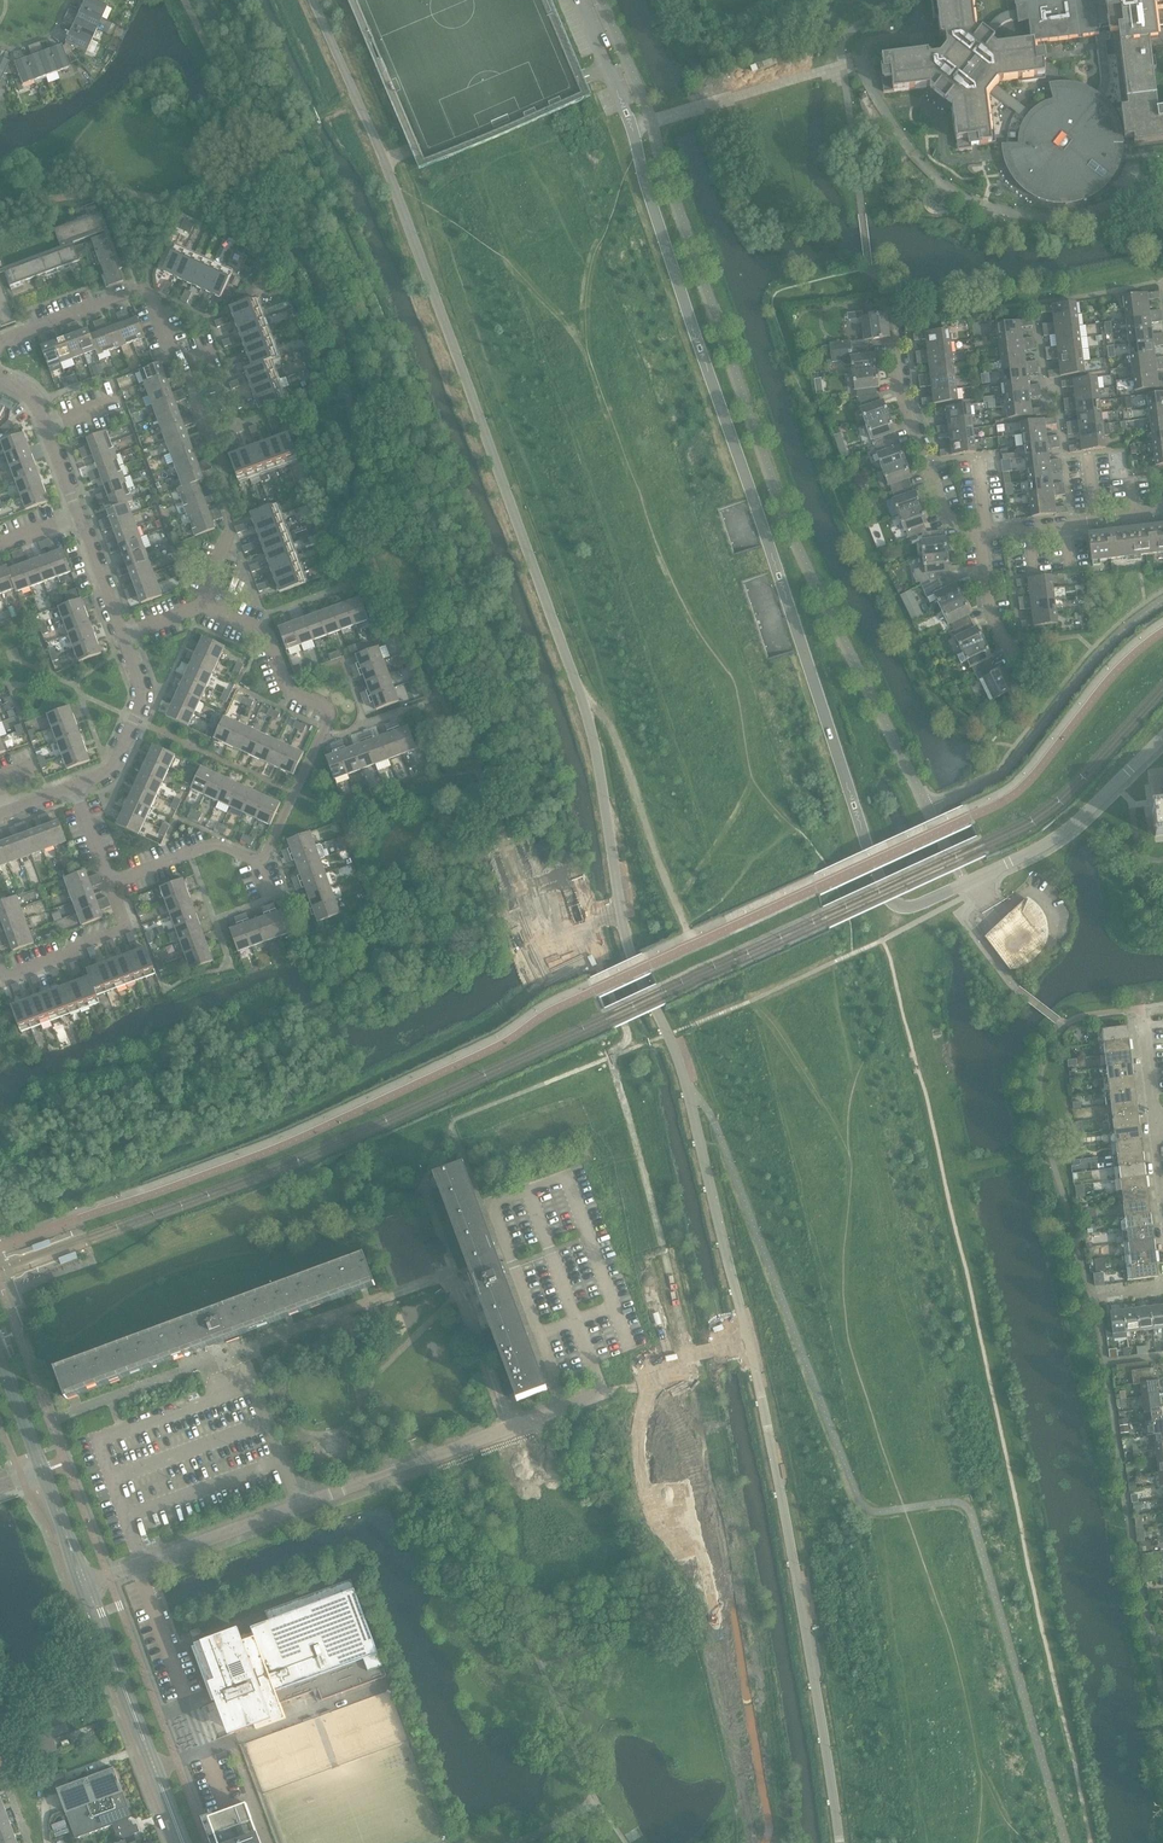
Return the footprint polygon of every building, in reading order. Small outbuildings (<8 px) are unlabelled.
[(80,8),(102,18),(107,6),(97,2),(97,0),(84,0),(80,8)] [(1109,28),(1110,28),(1110,24),(1122,23),(1123,29),(1121,30),(1121,31),(1123,31),(1124,42),(1119,43),(1127,107),(1121,108),(1125,139),(1134,138),(1134,144),(1142,143),(1162,141),(1162,110),(1158,111),(1153,70),(1152,70),(1151,61),(1152,61),(1148,29),(1162,27),(1162,0),(1015,0),(1016,11),(1011,11),(1006,13),(1001,15),(996,18),(992,22),(984,33),(983,35),(975,29),(975,28),(972,0),(932,0),(935,17),(939,17),(941,31),(941,36),(942,36),(942,35),(945,35),(947,46),(940,55),(929,56),(929,53),(929,52),(924,52),(910,54),(909,50),(905,50),(905,51),(886,53),(882,53),(884,70),(885,78),(882,78),(884,92),(930,86),(935,90),(932,93),(945,103),(948,100),(952,104),(958,150),(972,148),(971,146),(979,145),(996,143),(993,115),(988,116),(987,101),(986,96),(986,95),(989,91),(1025,119),(1029,122),(1027,126),(1024,133),(1023,140),(1023,147),(1007,149),(1007,150),(1009,161),(1014,171),(1020,180),(1028,188),(1038,194),(1048,198),(1059,199),(1069,199),(1080,197),(1081,186),(1085,184),(1093,178),(1097,174),(1095,173),(1099,168),(1101,169),(1104,164),(1107,158),(1108,151),(1118,153),(1119,147),(1118,136),(1119,136),(1116,126),(1112,116),(1105,107),(1100,102),(1103,98),(1104,97),(1107,92),(1109,87),(1110,82),(1109,76),(1104,33),(1110,33),(1109,28)] [(96,29),(102,18),(80,8),(78,14),(68,10),(66,15),(75,20),(96,29)] [(73,25),(70,30),(92,40),(96,29),(75,20),(66,15),(63,21),(73,25)] [(86,52),(92,40),(70,30),(65,43),(64,45),(71,52),(76,48),(86,52)] [(37,55),(46,77),(57,73),(49,50),(43,52),(40,43),(34,45),(37,55)] [(31,57),(26,59),(35,81),(46,77),(37,55),(34,45),(28,47),(31,57)] [(61,46),(49,50),(57,73),(70,68),(66,57),(71,52),(64,45),(62,46),(61,46)] [(0,59),(0,84),(4,74),(11,74),(11,65),(9,64),(9,63),(0,59)] [(23,85),(35,81),(26,59),(15,63),(15,64),(11,65),(11,74),(19,75),(23,85)] [(55,230),(60,245),(108,228),(102,213),(55,230)] [(183,229),(193,232),(195,221),(185,219),(183,229)] [(109,287),(124,282),(107,235),(92,240),(109,287)] [(81,261),(75,246),(5,272),(10,287),(81,261)] [(164,271),(174,276),(186,250),(176,246),(164,271)] [(195,255),(186,250),(174,276),(183,280),(195,255)] [(183,280),(193,284),(205,259),(195,255),(183,280)] [(193,284),(202,289),(214,263),(205,259),(193,284)] [(202,289),(212,293),(223,268),(214,263),(202,289)] [(233,272),(223,268),(212,293),(221,298),(233,272)] [(0,278),(0,277),(0,323),(2,327),(16,322),(0,278)] [(167,281),(165,287),(171,289),(174,284),(167,281)] [(165,287),(162,292),(169,295),(171,289),(165,287)] [(186,290),(183,295),(190,298),(192,293),(186,290)] [(1123,296),(1125,309),(1149,306),(1148,300),(1159,299),(1159,292),(1123,296)] [(183,295),(181,300),(188,303),(190,298),(183,295)] [(230,308),(234,318),(261,308),(257,298),(230,308)] [(205,299),(202,304),(209,307),(211,302),(205,299)] [(1053,312),(1053,318),(1077,315),(1076,302),(1040,307),(1041,313),(1053,312)] [(202,304),(200,309),(206,312),(209,307),(202,304)] [(1125,309),(1126,320),(1162,316),(1161,310),(1149,311),(1149,306),(1125,309)] [(234,318),(238,328),(264,318),(261,308),(234,318)] [(127,310),(122,312),(133,343),(145,338),(138,319),(131,322),(127,310)] [(122,347),(133,343),(122,312),(117,314),(121,325),(114,328),(122,347)] [(830,343),(831,353),(871,348),(870,340),(879,339),(880,339),(882,339),(882,338),(890,337),(887,313),(879,314),(876,314),(876,315),(862,317),(864,340),(851,342),(851,341),(830,343)] [(1077,315),(1053,318),(1054,323),(1043,325),(1043,331),(1079,326),(1077,315)] [(1162,316),(1126,320),(1128,332),(1151,329),(1151,324),(1162,322),(1162,316)] [(238,328),(241,337),(268,328),(264,318),(238,328)] [(110,351),(122,347),(114,328),(108,330),(104,319),(99,321),(110,351)] [(997,324),(998,336),(1022,333),(1021,328),(1033,326),(1032,320),(997,324)] [(85,354),(96,350),(91,337),(89,330),(81,333),(77,321),(73,323),(85,354)] [(98,356),(110,351),(99,321),(94,322),(98,334),(91,337),(96,350),(98,356)] [(73,359),(85,354),(73,323),(68,325),(72,336),(66,339),(73,359)] [(1056,335),(1056,341),(1080,338),(1079,326),(1043,331),(1044,337),(1056,335)] [(241,337),(245,347),(271,337),(268,328),(241,337)] [(1129,344),(1162,340),(1162,334),(1152,335),(1151,329),(1128,332),(1129,344)] [(55,330),(50,332),(62,363),(73,359),(66,339),(59,341),(55,330)] [(926,339),(927,345),(951,342),(949,330),(914,334),(914,341),(926,339)] [(49,345),(42,348),(51,372),(63,368),(61,363),(62,363),(50,332),(45,334),(49,345)] [(998,336),(999,348),(1035,344),(1034,338),(1023,339),(1022,333),(998,336)] [(245,347),(248,357),(275,347),(271,337),(245,347)] [(1080,338),(1056,341),(1057,347),(1045,348),(1046,354),(1082,350),(1080,338)] [(1129,344),(1130,356),(1154,353),(1154,347),(1162,346),(1162,340),(1129,344)] [(916,352),(917,358),(952,354),(951,342),(927,345),(927,351),(916,352)] [(999,348),(1001,360),(1025,357),(1024,351),(1036,350),(1035,344),(999,348)] [(248,357),(252,367),(271,360),(279,357),(275,347),(248,357)] [(871,348),(831,353),(832,363),(841,362),(846,366),(852,365),(852,367),(853,374),(877,371),(876,364),(876,361),(875,354),(872,354),(871,348)] [(1059,359),(1059,364),(1083,362),(1082,350),(1046,354),(1047,360),(1059,359)] [(1130,356),(1132,367),(1162,364),(1162,357),(1155,358),(1154,353),(1130,356)] [(952,354),(917,358),(917,364),(929,363),(930,369),(954,366),(952,354)] [(1025,357),(1001,360),(1002,372),(1038,367),(1037,361),(1026,363),(1025,357)] [(245,370),(248,380),(275,371),(271,360),(252,367),(245,370)] [(1083,362),(1059,364),(1060,370),(1048,372),(1049,378),(1085,374),(1083,362)] [(141,370),(145,383),(176,371),(174,366),(164,370),(161,363),(141,370)] [(1133,379),(1157,376),(1157,370),(1162,370),(1162,364),(1132,367),(1133,379)] [(919,376),(920,382),(955,378),(954,366),(930,369),(930,374),(919,376)] [(1002,372),(1004,383),(1028,380),(1027,375),(1039,373),(1038,367),(1002,372)] [(176,371),(145,383),(149,394),(170,386),(167,380),(178,376),(176,371)] [(248,380),(252,390),(278,380),(275,371),(248,380)] [(878,377),(877,371),(853,374),(854,380),(853,380),(854,383),(854,382),(855,390),(857,390),(858,397),(856,397),(856,398),(860,397),(877,395),(876,388),(879,387),(878,380),(878,377)] [(1133,379),(1135,391),(1162,388),(1162,381),(1158,382),(1157,376),(1133,379)] [(1074,387),(1074,392),(1098,390),(1097,377),(1061,382),(1062,388),(1074,387)] [(955,378),(920,382),(920,388),(932,386),(933,392),(956,389),(955,378)] [(252,390),(256,400),(281,390),(278,380),(252,390)] [(1004,383),(1005,395),(1041,391),(1040,385),(1028,386),(1028,380),(1004,383)] [(149,394),(154,406),(185,394),(183,390),(172,394),(170,386),(149,394)] [(956,389),(933,392),(933,398),(922,399),(922,406),(958,402),(956,389)] [(259,410),(285,400),(281,390),(256,400),(259,410)] [(1064,400),(1064,406),(1100,401),(1098,390),(1074,392),(1075,398),(1064,400)] [(1005,395),(1007,407),(1031,404),(1030,398),(1041,397),(1041,391),(1005,395)] [(1149,407),(1162,405),(1162,393),(1147,395),(1149,407)] [(185,394),(154,406),(158,417),(178,410),(176,403),(187,399),(185,394)] [(878,394),(877,395),(860,397),(860,402),(863,408),(861,409),(864,416),(863,416),(864,418),(867,426),(890,417),(887,410),(887,408),(886,408),(884,400),(881,401),(878,394)] [(1100,401),(1064,406),(1065,412),(1077,410),(1077,416),(1101,413),(1100,401)] [(1031,404),(1007,407),(1008,419),(1044,415),(1043,408),(1031,409),(1031,404)] [(947,414),(948,420),(972,417),(970,405),(935,409),(936,416),(947,414)] [(1149,407),(1150,419),(1162,417),(1162,405),(1149,407)] [(158,417),(162,429),(193,417),(192,413),(181,417),(178,410),(158,417)] [(1066,423),(1067,429),(1103,425),(1101,413),(1077,416),(1078,422),(1066,423)] [(193,417),(162,429),(166,440),(186,433),(184,427),(195,423),(193,417)] [(892,423),(890,417),(867,426),(869,431),(870,434),(870,433),(872,441),(874,440),(876,447),(875,447),(875,448),(876,447),(877,448),(895,441),(892,433),(895,432),(893,425),(892,423)] [(973,429),(972,417),(948,420),(948,426),(937,427),(938,433),(973,429)] [(1150,419),(1151,431),(1162,429),(1162,417),(1150,419)] [(1020,422),(1022,435),(1046,432),(1045,426),(1057,425),(1056,418),(1020,422)] [(9,421),(5,425),(10,431),(14,427),(9,421)] [(1079,434),(1080,439),(1104,436),(1110,436),(1109,424),(1103,425),(1067,429),(1068,435),(1079,434)] [(5,425),(1,429),(6,435),(10,431),(5,425)] [(950,438),(951,443),(975,441),(973,429),(938,433),(938,439),(950,438)] [(1151,431),(1153,442),(1162,441),(1162,429),(1151,431)] [(79,450),(81,454),(111,443),(107,431),(88,438),(91,445),(79,450)] [(1046,432),(1022,435),(1015,436),(1016,447),(1023,447),(1059,442),(1058,436),(1046,437),(1046,432)] [(7,456),(29,447),(24,433),(1,442),(7,456)] [(166,440),(171,452),(202,441),(200,436),(189,440),(186,433),(166,440)] [(288,433),(278,437),(288,463),(298,459),(288,433)] [(843,433),(835,436),(838,443),(845,440),(843,433)] [(1104,436),(1080,439),(1081,445),(1069,446),(1070,453),(1106,449),(1104,436)] [(279,467),(288,463),(278,437),(269,441),(279,467)] [(202,441),(171,452),(175,464),(195,456),(193,450),(204,446),(202,441)] [(269,441),(259,444),(269,471),(279,467),(269,441)] [(881,464),(883,471),(906,463),(903,456),(904,456),(903,453),(902,453),(900,446),(897,447),(895,441),(877,448),(879,454),(877,454),(880,461),(879,461),(880,464),(881,464)] [(975,441),(951,443),(951,449),(940,451),(941,457),(976,453),(975,441)] [(1153,442),(1154,454),(1162,453),(1162,441),(1153,442)] [(1023,447),(1025,458),(1049,455),(1048,449),(1059,448),(1059,442),(1023,447)] [(94,455),(97,462),(116,455),(111,443),(81,454),(83,459),(94,455)] [(259,474),(269,471),(259,444),(249,448),(259,474)] [(7,456),(11,469),(34,460),(29,447),(7,456)] [(249,448),(239,452),(249,478),(259,474),(249,448)] [(246,479),(249,478),(239,452),(229,456),(239,482),(246,479)] [(1154,454),(1156,466),(1162,465),(1162,453),(1154,454)] [(88,472),(89,477),(120,466),(116,455),(97,462),(99,468),(88,472)] [(1025,458),(1026,470),(1062,466),(1061,459),(1049,461),(1049,455),(1025,458)] [(197,463),(195,456),(175,464),(179,475),(210,464),(208,459),(197,463)] [(16,483),(39,474),(34,460),(11,469),(16,483)] [(906,463),(883,471),(885,477),(886,479),(888,486),(890,486),(892,492),(891,493),(892,493),(893,493),(911,487),(908,479),(911,478),(909,471),(908,468),(906,463)] [(179,475),(183,487),(197,482),(203,480),(201,473),(212,469),(210,464),(179,475)] [(124,478),(120,466),(89,477),(91,482),(103,478),(105,485),(124,478)] [(1062,466),(1026,470),(1028,482),(1052,479),(1051,473),(1062,472),(1062,466)] [(16,483),(22,497),(44,488),(39,474),(16,483)] [(96,496),(98,501),(128,489),(124,478),(105,485),(108,491),(96,496)] [(1028,482),(1029,493),(1065,489),(1064,483),(1052,484),(1052,479),(1028,482)] [(183,487),(178,488),(183,502),(213,490),(211,485),(200,489),(197,482),(183,487)] [(911,487),(893,493),(895,499),(893,500),(896,507),(895,507),(896,509),(897,509),(899,517),(922,509),(919,501),(920,501),(919,499),(918,499),(916,491),(913,492),(911,487)] [(49,502),(44,488),(22,497),(27,510),(49,502)] [(111,501),(114,508),(128,503),(133,501),(128,489),(98,501),(100,505),(111,501)] [(1029,493),(1031,505),(1054,502),(1054,496),(1065,495),(1065,489),(1029,493)] [(215,495),(213,490),(183,502),(187,513),(206,506),(204,499),(215,495)] [(1054,502),(1031,505),(1032,518),(1068,513),(1067,506),(1055,508),(1054,502)] [(99,521),(101,526),(132,515),(128,503),(114,508),(107,510),(110,517),(99,521)] [(251,514),(255,524),(281,514),(277,504),(251,514)] [(206,506),(187,513),(191,525),(221,514),(220,508),(209,512),(206,506)] [(924,514),(922,509),(899,517),(901,522),(902,525),(904,532),(906,531),(908,538),(907,538),(907,539),(921,534),(922,534),(927,532),(924,524),(927,523),(925,516),(924,514)] [(223,518),(221,514),(191,525),(196,536),(215,529),(212,522),(223,518)] [(255,524),(258,534),(285,524),(281,514),(255,524)] [(114,527),(116,534),(136,526),(132,515),(101,526),(103,531),(114,527)] [(258,534),(262,543),(288,533),(285,524),(258,534)] [(1134,557),(1162,553),(1162,524),(1130,528),(1134,557)] [(108,545),(110,549),(141,538),(136,526),(116,534),(119,540),(108,545)] [(1134,557),(1130,528),(1089,534),(1092,562),(1134,557)] [(942,530),(927,532),(922,534),(923,540),(921,540),(922,548),(922,551),(923,551),(924,558),(948,555),(947,548),(947,545),(946,545),(946,538),(943,538),(942,530)] [(262,543),(266,553),(292,543),(288,533),(262,543)] [(145,549),(141,538),(110,549),(111,554),(122,550),(125,557),(145,549)] [(266,553),(269,563),(295,553),(292,543),(266,553)] [(49,554),(57,577),(72,572),(63,549),(49,554)] [(116,567),(118,572),(149,561),(145,549),(125,557),(127,563),(116,567)] [(269,563),(273,573),(299,563),(295,553),(269,563)] [(44,582),(57,577),(49,554),(36,559),(44,582)] [(920,583),(921,585),(927,582),(932,581),(948,578),(947,572),(950,571),(949,564),(949,561),(948,561),(948,555),(924,558),(924,564),(925,567),(925,569),(914,570),(916,583),(920,583)] [(44,582),(36,559),(22,564),(30,587),(44,582)] [(131,573),(133,579),(153,572),(149,561),(118,572),(120,577),(131,573)] [(273,573),(277,582),(303,573),(299,563),(273,573)] [(17,592),(30,587),(22,564),(9,569),(16,589),(15,589),(17,592)] [(9,569),(8,566),(0,569),(0,587),(3,594),(15,589),(16,589),(9,569)] [(125,590),(127,595),(158,584),(153,572),(133,579),(136,586),(125,590)] [(307,582),(303,573),(277,582),(280,592),(307,582)] [(1029,585),(1029,591),(1053,588),(1052,576),(1016,580),(1017,587),(1029,585)] [(942,610),(964,600),(961,593),(960,590),(956,583),(954,585),(950,578),(948,578),(932,581),(927,582),(921,585),(927,598),(935,595),(938,601),(939,603),(942,610)] [(162,596),(158,584),(127,595),(129,600),(139,596),(142,603),(162,596)] [(1019,598),(1019,604),(1055,600),(1053,588),(1029,591),(1030,597),(1019,598)] [(923,616),(911,592),(901,596),(913,620),(923,616)] [(361,598),(347,603),(355,625),(369,620),(361,598)] [(64,621),(87,613),(81,599),(59,607),(64,621)] [(954,631),(972,623),(968,615),(971,614),(968,607),(967,605),(964,600),(942,610),(945,615),(946,618),(949,625),(951,624),(954,630),(952,631),(953,631),(954,631)] [(1032,609),(1032,615),(1056,612),(1055,600),(1019,604),(1020,610),(1032,609)] [(347,603),(333,608),(341,631),(355,625),(347,603)] [(328,636),(341,631),(333,608),(320,613),(328,636)] [(1056,612),(1032,615),(1033,620),(1021,622),(1022,628),(1058,624),(1056,612)] [(64,621),(69,634),(91,626),(87,613),(64,621)] [(320,613),(306,618),(315,641),(328,636),(320,613)] [(306,618),(293,624),(301,646),(315,641),(306,618)] [(972,623),(954,631),(957,637),(956,637),(959,644),(960,647),(964,654),(985,643),(982,636),(981,634),(977,627),(975,628),(972,623)] [(287,651),(301,646),(293,624),(279,629),(287,651)] [(69,634),(74,648),(97,640),(91,626),(69,634)] [(204,637),(197,651),(219,661),(226,647),(204,637)] [(102,654),(97,640),(74,648),(79,662),(102,654)] [(975,674),(976,675),(993,666),(990,659),(992,658),(989,651),(988,648),(985,643),(964,654),(958,656),(962,664),(967,662),(970,668),(972,667),(975,673),(973,674),(974,675),(975,674)] [(351,667),(354,672),(384,661),(379,647),(357,655),(360,663),(351,667)] [(197,651),(191,664),(213,674),(219,661),(197,651)] [(389,674),(384,661),(354,672),(356,678),(364,675),(367,683),(389,674)] [(238,663),(235,668),(242,671),(244,665),(238,663)] [(191,664),(185,677),(207,687),(213,674),(191,664)] [(993,666),(976,675),(978,681),(984,678),(994,699),(1014,690),(1016,689),(1017,688),(1006,667),(999,670),(997,671),(997,672),(996,672),(993,666)] [(92,680),(110,674),(108,668),(90,674),(92,680)] [(235,668),(233,673),(239,676),(242,671),(235,668)] [(361,693),(364,699),(394,688),(389,674),(367,683),(370,690),(361,693)] [(185,677),(179,690),(201,700),(207,687),(185,677)] [(400,702),(394,688),(364,699),(366,705),(374,702),(377,710),(400,702)] [(226,689),(223,694),(229,697),(232,692),(226,689)] [(179,690),(173,703),(195,713),(201,700),(179,690)] [(223,694),(221,700),(227,703),(229,697),(223,694)] [(189,727),(195,713),(173,703),(167,717),(189,727)] [(53,729),(75,721),(70,707),(48,715),(53,729)] [(270,709),(267,715),(272,717),(275,711),(270,709)] [(275,711),(272,717),(278,720),(281,714),(275,711)] [(215,739),(228,745),(238,722),(225,716),(215,739)] [(211,720),(209,725),(215,728),(217,723),(211,720)] [(80,734),(75,721),(53,729),(58,742),(80,734)] [(296,721),(293,727),(299,729),(302,723),(296,721)] [(398,721),(392,723),(403,755),(417,749),(409,726),(401,729),(398,721)] [(252,729),(238,722),(228,745),(242,751),(252,729)] [(302,723),(299,729),(304,732),(307,726),(302,723)] [(381,737),(390,760),(403,755),(392,723),(386,726),(389,734),(381,737)] [(35,729),(28,732),(30,737),(37,735),(35,729)] [(265,735),(252,729),(242,751),(255,757),(265,735)] [(371,731),(364,734),(376,765),(390,760),(381,737),(374,739),(371,731)] [(58,742),(63,756),(85,747),(80,734),(58,742)] [(362,744),(353,747),(362,770),(376,765),(364,734),(359,736),(362,744)] [(37,735),(30,737),(32,743),(39,740),(37,735)] [(278,741),(265,735),(255,757),(268,763),(278,741)] [(268,763),(281,769),(291,747),(278,741),(268,763)] [(344,741),(337,744),(348,775),(362,770),(353,747),(347,750),(344,741)] [(335,780),(348,775),(337,744),(331,746),(334,754),(327,757),(335,780)] [(154,746),(148,759),(170,769),(176,756),(154,746)] [(90,761),(85,747),(63,756),(68,770),(90,761)] [(304,753),(291,747),(281,769),(294,775),(304,753)] [(164,782),(170,769),(148,759),(142,772),(164,782)] [(191,789),(205,795),(215,773),(201,767),(191,789)] [(188,771),(185,776),(192,779),(194,774),(188,771)] [(158,795),(164,782),(142,772),(136,785),(158,795)] [(205,795),(218,801),(228,779),(215,773),(205,795)] [(185,776),(183,782),(189,785),(192,779),(185,776)] [(218,801),(231,807),(241,785),(228,779),(218,801)] [(152,808),(158,795),(136,785),(130,798),(152,808)] [(231,807),(244,813),(254,791),(241,785),(231,807)] [(244,813),(257,819),(267,797),(254,791),(244,813)] [(175,797),(173,803),(179,806),(182,800),(175,797)] [(280,803),(267,797),(257,819),(270,825),(280,803)] [(130,798),(124,811),(146,821),(152,808),(130,798)] [(173,803),(171,808),(177,811),(179,806),(173,803)] [(1152,806),(1155,837),(1162,836),(1162,804),(1152,806)] [(191,810),(188,816),(193,819),(196,813),(191,810)] [(139,835),(146,821),(124,811),(117,825),(139,835)] [(53,824),(48,813),(43,815),(55,847),(68,842),(60,822),(53,824)] [(196,813),(193,819),(199,821),(201,815),(196,813)] [(43,851),(55,847),(43,815),(39,817),(43,828),(36,831),(43,851)] [(32,855),(43,851),(36,831),(29,833),(25,822),(20,824),(32,855)] [(217,822),(214,828),(219,831),(222,825),(217,822)] [(21,860),(32,855),(20,824),(16,826),(20,837),(13,839),(21,860)] [(164,824),(161,829),(168,832),(170,827),(164,824)] [(222,825),(219,831),(225,833),(228,827),(222,825)] [(161,829),(159,834),(165,837),(168,832),(161,829)] [(21,860),(13,839),(7,842),(3,830),(0,831),(0,839),(9,864),(21,860)] [(285,858),(316,846),(311,832),(288,840),(291,848),(283,851),(285,858)] [(243,834),(241,840),(246,843),(249,836),(243,834)] [(249,836),(246,843),(251,845),(254,839),(249,836)] [(9,864),(0,839),(0,867),(9,864)] [(296,860),(299,868),(321,860),(325,858),(326,856),(322,846),(320,845),(316,846),(285,858),(288,864),(296,860)] [(295,884),(326,873),(321,860),(299,868),(301,875),(293,878),(295,884)] [(65,879),(70,891),(101,879),(99,874),(89,878),(86,871),(79,874),(65,879)] [(306,887),(309,895),(331,887),(326,873),(295,884),(297,890),(306,887)] [(103,884),(101,879),(70,891),(74,902),(94,895),(92,888),(103,884)] [(161,888),(166,901),(188,893),(183,879),(161,888)] [(305,911),(336,900),(331,887),(309,895),(311,902),(303,906),(305,911)] [(166,901),(171,915),(193,907),(188,893),(166,901)] [(74,902),(78,913),(109,902),(108,897),(97,901),(94,895),(74,902)] [(21,909),(17,896),(0,903),(0,917),(21,909)] [(341,914),(336,900),(305,911),(308,917),(316,914),(319,922),(341,914)] [(988,939),(1011,969),(1013,969),(1017,968),(1019,968),(1022,967),(1025,966),(1027,965),(1030,963),(1033,961),(1035,960),(1037,957),(1039,955),(1041,952),(1043,950),(1044,947),(1045,944),(1046,941),(1047,938),(1047,935),(1047,932),(1047,929),(1047,926),(1046,923),(1045,920),(1044,917),(1043,915),(1041,912),(1039,910),(1038,908),(1036,905),(1034,904),(1031,902),(1028,900),(1023,913),(1004,928),(988,939)] [(111,907),(109,902),(78,913),(83,926),(103,918),(100,911),(111,907)] [(268,906),(280,937),(294,932),(285,909),(277,912),(274,904),(268,906)] [(266,942),(280,937),(268,906),(262,908),(265,916),(258,919),(266,942)] [(171,915),(176,928),(198,920),(193,907),(171,915)] [(21,909),(0,917),(0,922),(3,921),(5,928),(26,920),(21,909)] [(241,916),(253,947),(266,942),(258,919),(250,922),(247,914),(241,916)] [(238,952),(253,947),(241,916),(235,918),(238,927),(230,930),(238,952)] [(26,920),(5,928),(8,934),(0,937),(0,943),(30,932),(26,920)] [(176,928),(180,942),(203,934),(198,920),(176,928)] [(30,932),(0,943),(0,947),(0,948),(11,944),(14,951),(34,944),(30,932)] [(180,942),(185,956),(208,947),(203,934),(180,942)] [(114,939),(107,942),(109,947),(116,945),(114,939)] [(116,945),(109,947),(111,953),(118,950),(116,945)] [(147,947),(137,951),(147,977),(157,974),(147,947)] [(213,962),(208,947),(185,956),(190,970),(213,962)] [(137,981),(147,977),(137,951),(127,955),(137,981)] [(127,955),(117,958),(127,985),(137,981),(127,955)] [(117,988),(127,985),(117,958),(107,962),(117,988)] [(162,958),(155,961),(157,966),(164,964),(162,958)] [(108,992),(117,988),(107,962),(98,965),(108,992)] [(164,964),(157,966),(159,972),(166,969),(164,964)] [(98,996),(98,995),(108,992),(98,965),(87,969),(90,977),(91,977),(98,996)] [(39,976),(32,978),(34,984),(41,981),(39,976)] [(90,977),(80,981),(91,1007),(101,1003),(98,995),(98,996),(91,977),(90,977)] [(41,981),(34,984),(36,989),(43,987),(41,981)] [(91,1007),(80,981),(71,984),(81,1011),(91,1007)] [(19,983),(13,985),(15,991),(21,989),(19,983)] [(71,1014),(81,1011),(71,984),(62,988),(71,1014)] [(62,1018),(71,1014),(62,988),(52,991),(62,1018)] [(21,989),(15,991),(17,997),(23,994),(21,989)] [(52,1021),(62,1018),(52,991),(42,995),(52,1021)] [(42,1025),(52,1021),(42,995),(32,999),(42,1025)] [(32,1029),(42,1025),(32,999),(23,1002),(32,1029)] [(22,1032),(32,1029),(23,1002),(13,1006),(22,1032)] [(1097,1031),(1099,1044),(1129,1040),(1127,1027),(1097,1031)] [(1099,1044),(1101,1057),(1131,1053),(1129,1040),(1099,1044)] [(1101,1057),(1102,1069),(1132,1066),(1131,1053),(1101,1057)] [(1132,1066),(1102,1069),(1104,1082),(1134,1078),(1132,1066)] [(1134,1078),(1104,1082),(1106,1094),(1136,1090),(1134,1078)] [(1136,1090),(1106,1094),(1107,1107),(1137,1103),(1136,1090)] [(1107,1107),(1109,1119),(1139,1115),(1137,1103),(1107,1107)] [(1139,1115),(1109,1119),(1111,1131),(1115,1131),(1141,1128),(1139,1115)] [(1142,1140),(1141,1128),(1115,1131),(1117,1143),(1142,1140)] [(1112,1144),(1114,1157),(1144,1153),(1142,1140),(1117,1143),(1112,1144)] [(1144,1153),(1114,1157),(1116,1169),(1146,1165),(1144,1153)] [(1116,1169),(1117,1181),(1147,1177),(1146,1165),(1116,1169)] [(519,1400),(546,1390),(464,1167),(436,1178),(472,1274),(470,1275),(469,1273),(468,1274),(469,1276),(468,1276),(475,1285),(476,1284),(519,1400)] [(1116,1181),(1118,1194),(1149,1190),(1147,1177),(1117,1181),(1116,1181)] [(1118,1194),(1120,1206),(1151,1202),(1149,1190),(1118,1194)] [(1120,1206),(1121,1219),(1152,1215),(1151,1202),(1120,1206)] [(1121,1219),(1123,1231),(1154,1227),(1152,1215),(1121,1219)] [(1154,1227),(1123,1231),(1124,1244),(1156,1240),(1154,1227)] [(1156,1240),(1124,1244),(1126,1256),(1132,1256),(1157,1253),(1156,1240)] [(1157,1253),(1132,1256),(1134,1268),(1159,1265),(1157,1253)] [(285,1318),(292,1315),(362,1289),(368,1287),(375,1284),(365,1257),(58,1371),(68,1398),(79,1394),(177,1358),(226,1340),(227,1341),(238,1340),(240,1339),(240,1338),(238,1339),(237,1336),(245,1333),(285,1318)] [(1159,1265),(1134,1268),(1135,1280),(1157,1277),(1157,1278),(1159,1278),(1159,1277),(1160,1277),(1159,1265)] [(1151,1307),(1154,1329),(1162,1328),(1162,1306),(1151,1307)] [(1151,1307),(1137,1309),(1140,1331),(1154,1329),(1151,1307)] [(1137,1309),(1124,1311),(1127,1333),(1140,1331),(1137,1309)] [(1127,1333),(1124,1311),(1110,1312),(1113,1334),(1127,1333)] [(1155,1382),(1155,1381),(1154,1372),(1156,1371),(1155,1368),(1149,1369),(1148,1362),(1117,1366),(1118,1374),(1132,1372),(1133,1385),(1140,1384),(1155,1382)] [(1155,1381),(1155,1382),(1140,1384),(1142,1397),(1162,1394),(1162,1387),(1162,1380),(1155,1381)] [(1142,1397),(1144,1410),(1162,1407),(1162,1394),(1142,1397)] [(1144,1410),(1145,1423),(1162,1421),(1162,1407),(1144,1410)] [(1145,1423),(1147,1436),(1154,1435),(1162,1434),(1162,1421),(1145,1423)] [(1128,1425),(1120,1426),(1121,1434),(1129,1433),(1128,1425)] [(409,1441),(413,1439),(416,1438),(412,1428),(403,1431),(407,1442),(409,1441)] [(1156,1448),(1162,1447),(1162,1434),(1154,1435),(1156,1448)] [(1142,1517),(1135,1517),(1136,1529),(1143,1528),(1142,1517)] [(1139,1532),(1137,1532),(1139,1541),(1145,1539),(1144,1532),(1139,1532)] [(1151,1542),(1139,1543),(1141,1551),(1151,1550),(1151,1542)] [(1152,1556),(1142,1558),(1143,1567),(1153,1566),(1152,1556)] [(269,1621),(252,1628),(255,1637),(280,1704),(319,1690),(323,1701),(387,1677),(352,1580),(266,1612),(269,1621)] [(194,1649),(213,1701),(207,1704),(220,1739),(236,1733),(272,1720),(239,1630),(196,1646),(194,1649)] [(61,1710),(34,1721),(36,1726),(24,1730),(35,1759),(47,1754),(42,1741),(68,1731),(69,1732),(70,1732),(69,1729),(61,1710)] [(60,1788),(58,1789),(76,1838),(114,1824),(121,1842),(119,1842),(131,1842),(128,1836),(137,1833),(135,1825),(126,1828),(123,1821),(133,1817),(114,1768),(60,1788)] [(247,1804),(210,1818),(219,1842),(261,1842),(247,1804)] [(11,1826),(6,1812),(0,1814),(0,1830),(11,1826)] [(16,1840),(11,1826),(0,1830),(0,1842),(8,1842),(16,1840)]
